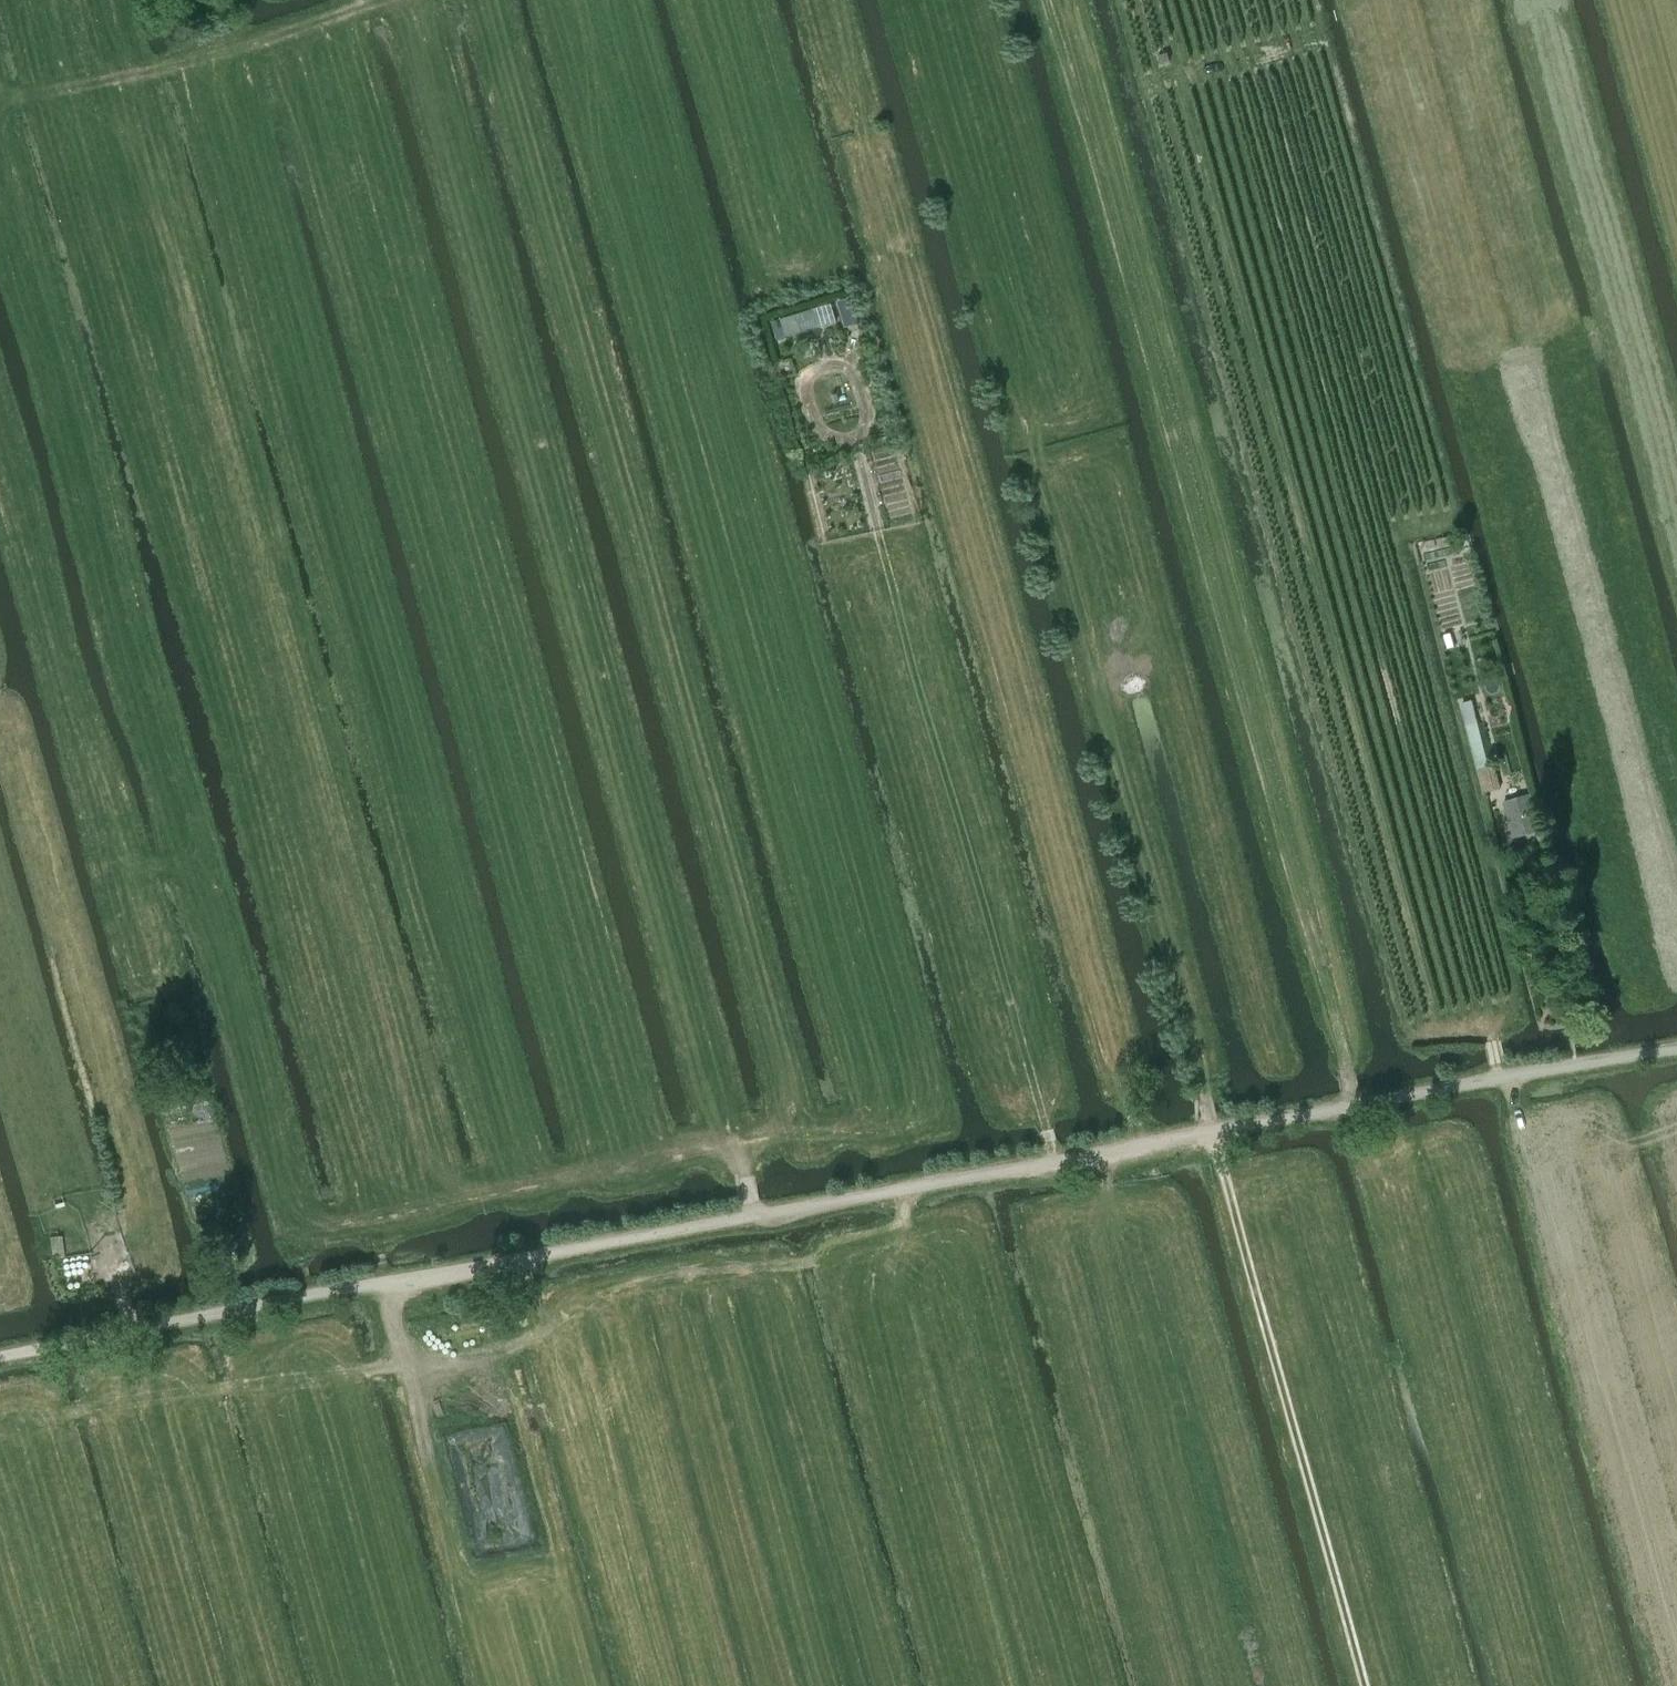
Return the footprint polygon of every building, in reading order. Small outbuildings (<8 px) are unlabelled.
[(852,297),(837,301),(845,327),(860,323),(852,297)] [(1495,765),(1488,767),(1477,769),(1483,793),(1501,788),(1495,765)] [(1532,794),(1503,802),(1512,838),(1541,831),(1532,794)]
